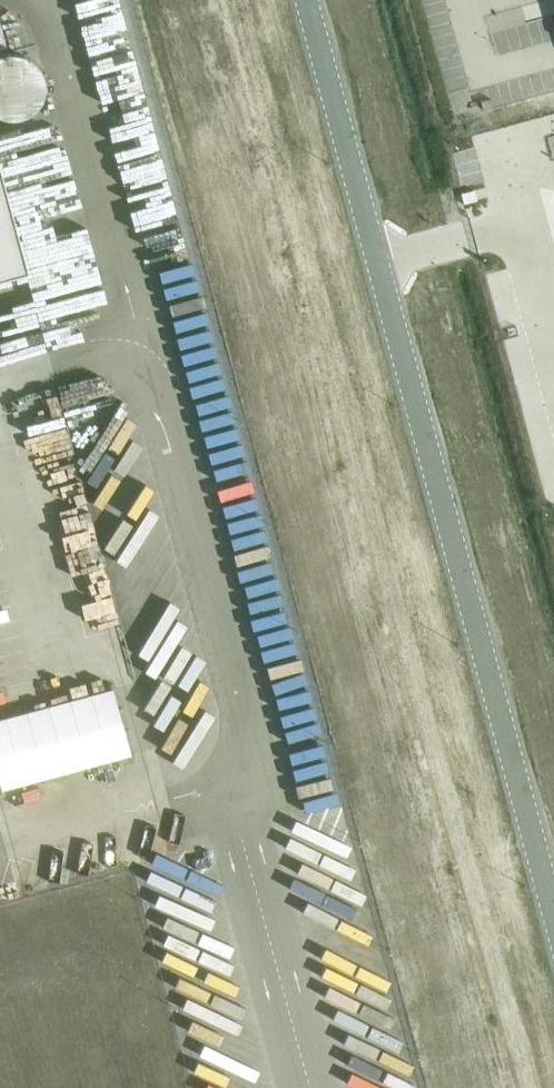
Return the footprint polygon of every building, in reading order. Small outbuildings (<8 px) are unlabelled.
[(0,718),(0,784),(1,788),(130,753),(112,688),(0,718)]
